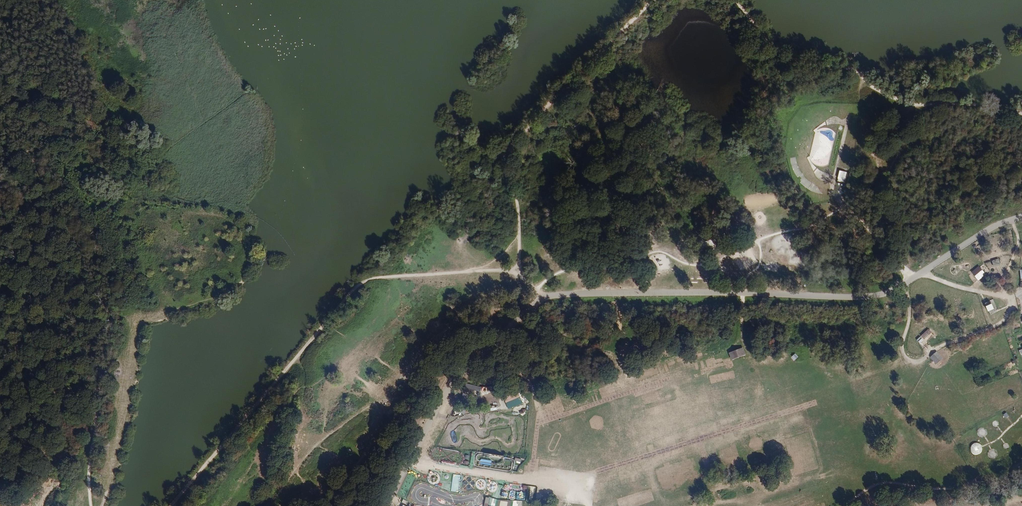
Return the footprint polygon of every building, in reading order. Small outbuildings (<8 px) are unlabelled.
[(844,182),(847,172),(840,170),(837,180),(844,182)] [(999,258),(991,260),(993,266),(1000,264),(999,258)] [(985,275),(979,266),(971,273),(977,281),(985,275)] [(989,311),(995,309),(993,303),(986,306),(989,311)] [(928,329),(920,335),(924,339),(931,332),(928,329)] [(744,347),(729,353),(732,360),(747,354),(744,347)] [(943,358),(937,351),(929,358),(935,364),(943,358)] [(509,409),(522,403),(520,397),(506,403),(509,409)] [(981,443),(971,444),(972,454),(981,454),(981,443)] [(443,480),(460,481),(460,474),(443,473),(443,480)]
